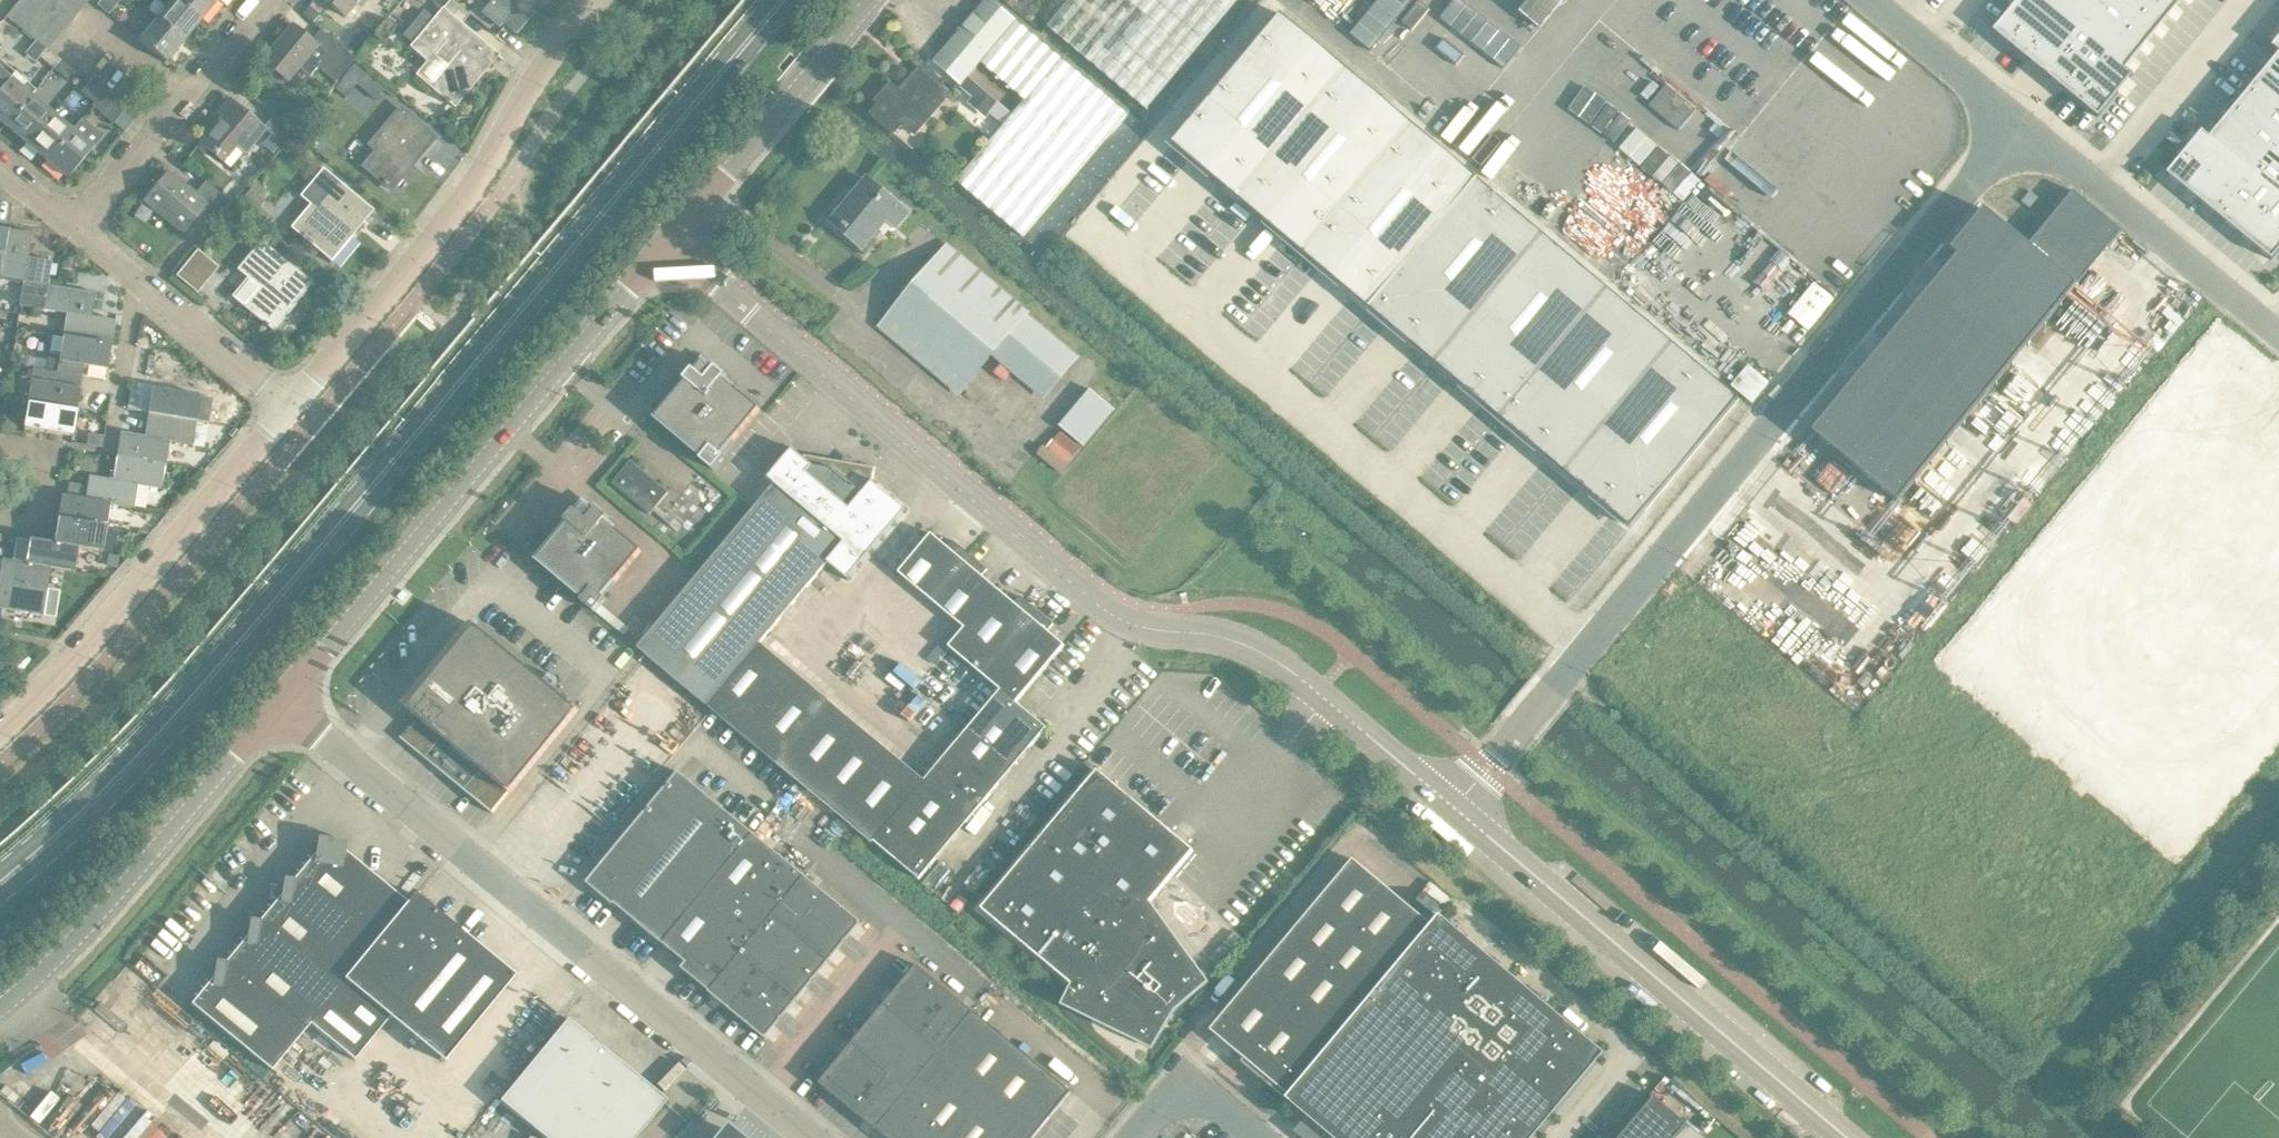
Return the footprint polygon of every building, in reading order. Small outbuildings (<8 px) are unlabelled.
[(36,23),(45,13),(30,0),(20,0),(15,5),(36,23)] [(45,13),(53,3),(49,0),(30,0),(45,13)] [(73,20),(81,9),(71,0),(55,0),(53,3),(73,20)] [(81,9),(89,0),(71,0),(81,9)] [(120,0),(101,0),(97,5),(108,14),(120,0)] [(183,41),(200,20),(175,0),(174,0),(157,20),(183,41)] [(200,20),(218,0),(175,0),(200,20)] [(343,16),(357,0),(324,0),(343,16)] [(441,9),(449,0),(430,0),(441,9)] [(536,0),(490,0),(507,15),(501,23),(515,35),(532,14),(527,10),(536,0)] [(1048,27),(1102,73),(1147,110),(1241,0),(1071,0),(1048,27)] [(1534,18),(1544,6),(1550,11),(1560,0),(1530,0),(1523,8),(1534,18)] [(2011,10),(2063,53),(2081,32),(2043,0),(2019,0),(2011,10)] [(2081,32),(2095,15),(2077,0),(2043,0),(2081,32)] [(2095,15),(2107,0),(2077,0),(2095,15)] [(2095,15),(2140,52),(2154,35),(2112,0),(2107,0),(2095,15)] [(2154,35),(2168,18),(2146,0),(2112,0),(2154,35)] [(2168,18),(2182,1),(2181,0),(2146,0),(2168,18)] [(1030,35),(990,1),(934,64),(961,88),(972,98),(967,103),(985,119),(997,103),(969,79),(982,64),(992,53),(1006,64),(1030,35)] [(45,13),(65,29),(73,20),(53,3),(45,13)] [(16,25),(27,34),(36,23),(15,5),(6,17),(16,25)] [(442,10),(434,20),(423,10),(402,35),(413,44),(411,47),(428,62),(435,55),(448,66),(430,87),(454,108),(497,56),(442,10)] [(2011,10),(1993,31),(2046,74),(2063,53),(2011,10)] [(65,29),(45,13),(36,23),(56,40),(65,29)] [(1282,14),(1173,145),(1369,309),(1478,179),(1282,14)] [(2095,15),(2081,32),(2126,69),(2140,52),(2095,15)] [(16,25),(6,17),(0,24),(0,26),(9,34),(16,25)] [(183,41),(157,20),(139,41),(165,62),(183,41)] [(27,34),(47,51),(48,49),(56,40),(36,23),(27,34)] [(286,81),(317,46),(292,25),(261,60),(286,81)] [(2081,32),(2063,53),(2116,96),(2133,75),(2126,69),(2081,32)] [(1023,237),(1127,114),(1031,33),(1030,35),(1006,64),(992,53),(982,64),(1026,101),(958,182),(1023,237)] [(41,58),(54,69),(61,60),(48,49),(47,51),(41,58)] [(2063,53),(2046,74),(2098,117),(2116,96),(2063,53)] [(2266,69),(2278,80),(2278,53),(2266,69)] [(61,60),(54,69),(67,81),(75,71),(61,60)] [(354,62),(336,87),(369,110),(387,84),(354,62)] [(2252,86),(2278,108),(2278,80),(2266,69),(2252,86)] [(5,126),(32,95),(22,87),(25,83),(14,74),(10,79),(0,70),(0,122),(5,126)] [(895,134),(902,126),(915,137),(951,96),(921,70),(899,94),(891,86),(876,103),(880,107),(872,115),(895,134)] [(1440,106),(1463,122),(1488,88),(1465,72),(1440,106)] [(1584,113),(1599,92),(1579,78),(1564,98),(1584,113)] [(94,103),(101,94),(89,84),(82,93),(93,102),(94,103)] [(2238,103),(2278,137),(2278,108),(2252,86),(2238,103)] [(90,106),(91,107),(113,125),(123,112),(101,94),(94,103),(93,102),(90,106)] [(32,95),(5,126),(25,143),(47,117),(52,112),(32,95)] [(281,145),(292,132),(273,117),(263,129),(228,100),(215,115),(220,119),(199,144),(222,162),(234,147),(244,155),(264,131),(281,145)] [(2224,120),(2268,156),(2278,144),(2278,137),(2238,103),(2224,120)] [(390,191),(433,139),(399,110),(368,147),(375,153),(362,167),(390,191)] [(47,117),(25,143),(46,161),(72,130),(52,112),(47,117)] [(72,130),(46,161),(68,179),(104,136),(83,119),(73,131),(72,130)] [(2224,120),(2210,137),(2254,173),(2268,156),(2224,120)] [(2202,130),(2185,152),(2203,167),(2220,181),(2237,195),(2254,173),(2210,137),(2202,130)] [(2268,156),(2278,165),(2278,144),(2268,156)] [(2185,152),(2167,173),(2186,188),(2203,167),(2185,152)] [(2254,173),(2278,194),(2278,165),(2268,156),(2254,173)] [(2203,167),(2186,188),(2203,202),(2220,181),(2203,167)] [(372,211),(337,183),(322,170),(300,196),(309,205),(291,228),(302,238),(301,239),(311,247),(312,246),(330,261),(372,211)] [(220,218),(231,204),(205,182),(194,194),(168,172),(144,202),(183,234),(206,206),(220,218)] [(2237,195),(2254,209),(2271,223),(2278,229),(2278,194),(2254,173),(2237,195)] [(1478,179),(1369,309),(1631,528),(1740,399),(1478,179)] [(895,227),(906,213),(867,181),(831,223),(861,248),(885,219),(895,227)] [(2220,181),(2203,202),(2219,216),(2237,195),(2220,181)] [(1958,256),(1812,432),(1898,502),(2121,231),(2073,191),(2028,245),(1984,209),(1950,250),(1958,256)] [(2237,195),(2219,216),(2236,230),(2254,209),(2237,195)] [(2254,209),(2236,230),(2253,244),(2271,223),(2254,209)] [(2253,244),(2272,260),(2278,251),(2278,229),(2271,223),(2253,244)] [(0,273),(0,279),(23,283),(19,306),(21,307),(19,315),(27,316),(29,308),(43,310),(46,287),(47,287),(51,264),(27,260),(31,236),(7,232),(0,273)] [(272,331),(311,283),(261,241),(237,270),(247,278),(259,288),(245,306),(244,307),(272,331)] [(198,283),(218,262),(201,247),(181,268),(198,283)] [(1046,396),(1076,361),(1023,317),(1025,314),(947,248),(881,327),(960,393),(994,352),(1046,396)] [(247,278),(232,296),(245,306),(259,288),(247,278)] [(62,338),(110,346),(114,322),(90,318),(94,295),(47,287),(46,287),(43,310),(66,314),(62,338)] [(56,373),(81,377),(83,365),(106,369),(110,346),(62,338),(56,373)] [(2001,629),(2082,695),(2085,691),(2142,738),(2159,718),(2102,671),(2272,464),(2278,470),(2278,418),(2278,417),(2278,415),(2278,380),(2252,358),(2234,381),(2218,368),(2001,629)] [(1750,362),(1734,384),(1755,400),(1771,378),(1750,362)] [(698,369),(696,371),(692,368),(683,379),(687,382),(656,419),(702,457),(700,460),(713,471),(724,458),(721,455),(760,410),(723,379),(726,375),(715,366),(712,370),(709,368),(698,369)] [(27,405),(75,413),(81,377),(56,373),(32,369),(31,380),(27,405)] [(146,414),(195,422),(199,397),(150,389),(146,414)] [(1090,390),(1059,426),(1083,447),(1114,411),(1090,390)] [(199,397),(195,421),(207,423),(211,399),(199,397)] [(75,413),(27,405),(23,429),(71,437),(75,413)] [(114,457),(164,465),(168,444),(191,447),(195,422),(146,414),(142,436),(118,432),(114,457)] [(89,434),(87,445),(102,448),(104,437),(89,434)] [(1001,688),(923,780),(760,643),(845,542),(852,549),(894,499),(872,481),(874,467),(805,453),(802,457),(793,449),(768,478),(777,486),(639,650),(647,656),(707,706),(707,705),(712,710),(871,842),(872,841),(918,879),(1045,728),(1015,702),(1063,645),(1046,631),(1053,623),(1021,596),(1014,604),(981,576),(988,569),(954,540),(947,548),(931,535),(900,572),(966,628),(951,646),(1001,688)] [(164,465),(114,457),(110,481),(89,477),(85,500),(84,502),(109,506),(109,507),(133,511),(137,487),(160,491),(164,465)] [(650,516),(669,493),(630,461),(611,484),(650,516)] [(717,493),(700,479),(695,486),(712,500),(717,493)] [(57,522),(105,530),(109,507),(109,506),(84,502),(85,500),(62,496),(57,522)] [(569,524),(537,561),(583,600),(580,602),(593,613),(604,600),(602,598),(640,552),(603,521),(606,518),(596,509),(593,512),(590,510),(578,511),(577,513),(574,510),(565,521),(569,524)] [(105,530),(57,522),(54,545),(53,546),(77,550),(77,551),(101,555),(105,530)] [(16,540),(12,562),(26,565),(30,542),(16,540)] [(51,569),(51,570),(73,573),(77,551),(77,550),(53,546),(54,545),(30,541),(30,542),(26,565),(51,569)] [(108,554),(106,567),(117,569),(119,556),(108,554)] [(26,565),(12,562),(2,561),(0,572),(0,610),(43,617),(51,570),(51,569),(26,565)] [(510,794),(579,710),(475,625),(407,709),(417,717),(400,738),(493,814),(494,813),(493,812),(509,793),(510,794)] [(1179,977),(1195,966),(1180,943),(1170,950),(1136,921),(1195,852),(1098,770),(981,908),(1111,1018),(1106,1028),(1133,1040),(1140,1024),(1138,1021),(1176,976),(1179,977)] [(615,904),(663,944),(686,963),(681,969),(709,991),(708,992),(709,993),(766,1040),(862,923),(678,771),(587,883),(614,905),(615,904)] [(407,904),(406,903),(344,851),(345,842),(317,837),(313,863),(298,881),(294,878),(292,880),(283,879),(279,905),(264,923),(260,920),(258,922),(249,920),(245,946),(230,964),(226,961),(225,963),(215,961),(211,987),(196,1005),(192,1002),(190,1005),(271,1071),(309,1024),(309,1023),(407,904)] [(1287,1101),(1433,926),(1352,858),(1209,1030),(1244,1058),(1241,1062),(1287,1101)] [(927,872),(922,877),(939,891),(952,875),(940,865),(931,876),(927,872)] [(1417,908),(1435,921),(1454,894),(1436,881),(1417,908)] [(309,1023),(309,1024),(353,1060),(389,1017),(443,1062),(514,976),(414,894),(406,903),(407,904),(309,1023)] [(1433,926),(1287,1101),(1332,1137),(1537,1137),(1607,1054),(1441,916),(1433,926)] [(876,1130),(973,1012),(917,965),(819,1084),(876,1130)] [(876,1130),(885,1137),(1034,1137),(1071,1092),(973,1012),(876,1130)] [(665,1100),(566,1019),(499,1101),(544,1137),(634,1137),(665,1100)] [(1620,1137),(1703,1137),(1654,1097),(1620,1137)] [(724,1128),(716,1137),(737,1137),(724,1128)]
